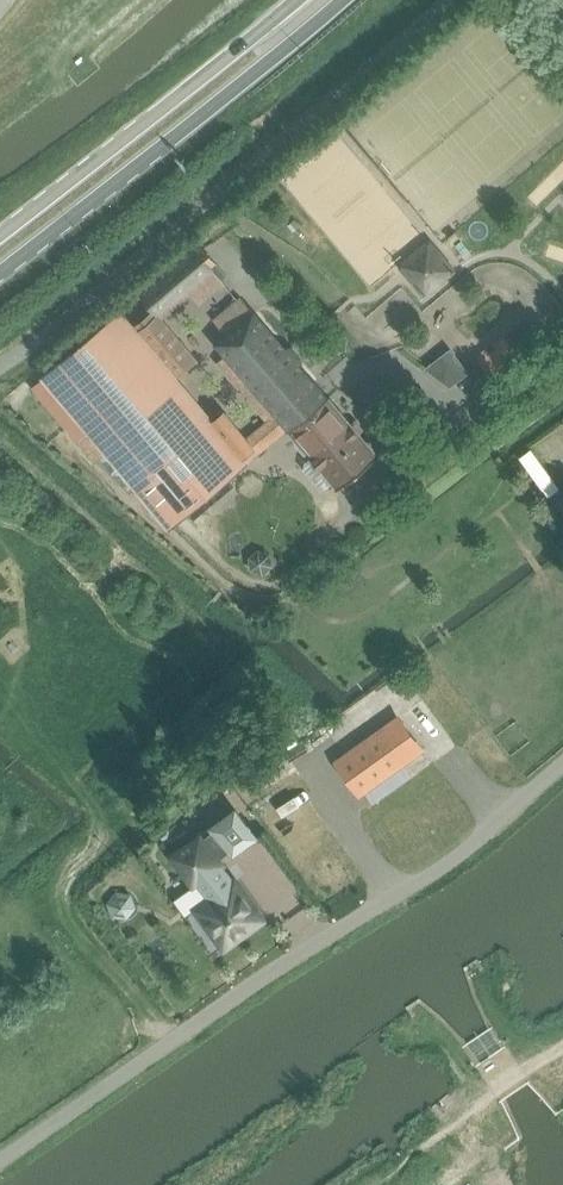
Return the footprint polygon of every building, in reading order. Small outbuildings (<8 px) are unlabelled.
[(396,267),(422,297),(454,270),(433,245),(428,239),(396,267)] [(143,295),(158,313),(159,315),(160,315),(214,269),(197,249),(143,295)] [(336,486),(379,451),(329,393),(327,395),(255,310),(216,343),(288,427),(286,429),(293,436),(292,442),(301,452),(308,451),(336,486)] [(44,376),(32,386),(77,440),(76,441),(94,462),(99,458),(107,451),(131,480),(170,526),(247,461),(244,458),(257,446),(248,436),(225,409),(212,420),(175,377),(197,358),(163,318),(160,315),(159,315),(158,313),(136,331),(120,312),(44,376)] [(508,338),(480,359),(496,380),(524,358),(508,338)] [(378,385),(363,388),(364,400),(380,398),(378,385)] [(532,447),(520,456),(548,495),(560,486),(532,447)] [(398,718),(339,759),(361,790),(420,749),(398,718)] [(202,834),(173,855),(193,883),(198,879),(212,897),(197,908),(225,946),(263,918),(236,880),(234,881),(220,863),(222,862),(218,857),(229,850),(233,856),(259,837),(237,805),(210,824),(213,828),(203,836),(202,834)]
